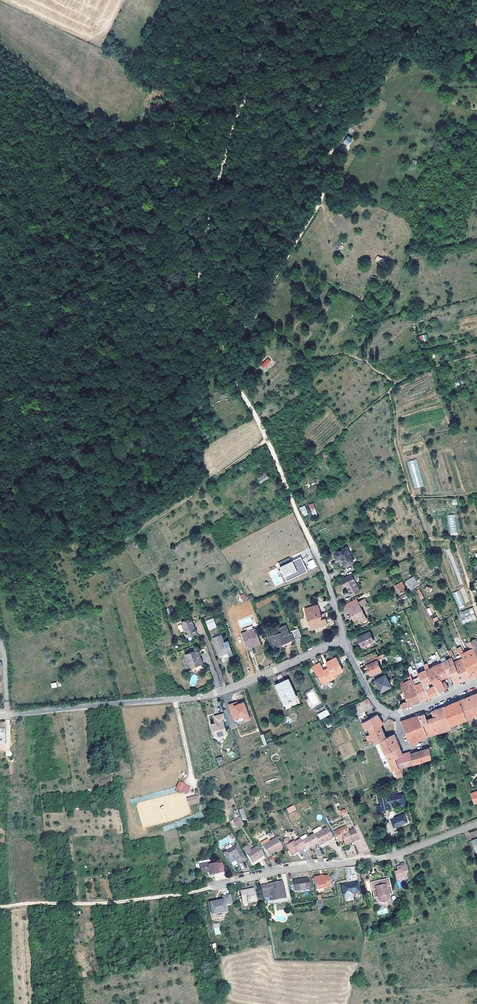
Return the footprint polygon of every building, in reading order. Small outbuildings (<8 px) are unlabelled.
[(348,136),(343,143),(348,146),(353,139),(348,136)] [(271,361),(268,358),(261,364),(264,367),(271,361)] [(412,488),(422,487),(418,459),(408,461),(412,488)] [(265,472),(257,477),(260,483),(269,477),(265,472)] [(303,516),(308,514),(304,505),(300,507),(303,516)] [(455,515),(448,515),(449,535),(457,535),(455,515)] [(354,561),(347,547),(334,553),(336,558),(340,556),(341,558),(344,565),(354,561)] [(300,557),(280,567),(287,580),(307,570),(300,557)] [(313,559),(307,562),(311,569),(317,566),(313,559)] [(360,590),(351,574),(341,580),(345,586),(346,586),(351,595),(360,590)] [(413,585),(418,583),(414,576),(405,581),(411,590),(415,588),(413,585)] [(458,607),(465,604),(459,590),(452,593),(458,607)] [(367,619),(360,606),(358,602),(356,598),(347,603),(349,606),(347,607),(354,620),(358,618),(360,622),(367,619)] [(327,623),(325,617),(322,618),(321,614),(318,605),(304,609),(311,628),(327,623)] [(472,607),(468,609),(458,613),(461,621),(463,625),(472,621),(476,619),(476,618),(472,607)] [(197,633),(191,618),(181,622),(187,637),(197,633)] [(217,627),(213,618),(210,619),(206,621),(210,630),(217,627)] [(291,640),(302,636),(298,628),(290,631),(291,634),(289,634),(286,625),(284,626),(278,628),(280,634),(275,635),(274,632),(270,633),(271,637),(270,637),(271,642),(273,646),(280,643),(280,642),(284,640),(285,642),(290,640),(291,640)] [(260,641),(253,628),(240,634),(246,648),(260,641)] [(374,640),(370,631),(357,637),(361,646),(374,640)] [(233,654),(228,640),(224,642),(221,635),(212,638),(219,656),(228,652),(229,656),(233,654)] [(473,648),(470,642),(466,644),(469,651),(464,653),(461,646),(457,648),(460,655),(470,677),(471,678),(476,675),(476,657),(473,648)] [(470,677),(460,655),(454,657),(451,650),(448,652),(449,654),(452,659),(462,680),(462,681),(464,680),(470,677)] [(203,663),(200,655),(198,656),(197,655),(198,652),(195,651),(185,654),(186,659),(189,659),(189,662),(188,664),(190,665),(194,666),(203,663)] [(365,661),(377,655),(375,651),(363,657),(365,661)] [(381,670),(377,660),(383,657),(382,654),(365,662),(367,665),(371,675),(381,670)] [(334,675),(343,670),(336,657),(327,662),(329,667),(324,670),(320,662),(313,666),(317,675),(318,674),(323,683),(335,677),(334,675)] [(462,680),(452,659),(442,662),(448,675),(451,674),(454,684),(462,680)] [(448,675),(442,662),(426,669),(431,679),(436,677),(438,680),(440,678),(440,679),(441,679),(448,675)] [(419,676),(429,697),(431,696),(439,692),(431,679),(426,669),(424,664),(424,663),(419,665),(421,671),(418,673),(419,676)] [(391,686),(385,675),(375,680),(380,690),(383,689),(383,690),(386,689),(391,686)] [(421,701),(412,679),(410,676),(408,677),(410,681),(401,685),(406,701),(400,703),(402,709),(403,708),(415,703),(421,701)] [(429,697),(419,676),(412,679),(421,701),(428,698),(429,697)] [(448,687),(445,681),(442,682),(441,679),(440,679),(440,678),(438,680),(436,677),(431,679),(439,692),(447,688),(448,687)] [(294,692),(289,679),(275,685),(281,698),(284,696),(287,702),(294,699),(291,693),(294,692)] [(310,707),(319,702),(312,690),(306,694),(308,699),(306,700),(310,707)] [(287,707),(297,702),(296,698),(297,697),(294,692),(291,693),(294,699),(287,702),(284,696),(281,698),(284,704),(285,703),(287,707)] [(470,695),(460,700),(466,718),(468,722),(469,726),(475,724),(471,717),(474,716),(476,715),(476,693),(470,695)] [(357,715),(374,707),(368,698),(353,704),(357,715)] [(466,718),(460,700),(449,704),(444,707),(450,726),(451,729),(454,729),(455,728),(458,727),(456,722),(466,718)] [(244,702),(234,705),(234,703),(228,704),(232,720),(235,719),(237,725),(250,721),(244,702)] [(450,726),(444,707),(435,710),(432,711),(434,717),(427,719),(428,722),(422,724),(427,735),(450,726)] [(321,718),(330,714),(327,709),(319,714),(321,718)] [(227,733),(225,727),(224,727),(223,723),(224,723),(224,721),(225,720),(223,714),(215,716),(216,719),(217,720),(218,722),(215,723),(211,724),(212,728),(214,729),(213,732),(215,735),(222,738),(225,733),(227,733)] [(367,727),(374,723),(373,723),(380,719),(377,714),(362,723),(365,729),(367,727)] [(427,719),(425,714),(421,715),(419,715),(422,724),(428,722),(427,719)] [(427,735),(422,724),(419,715),(401,721),(412,745),(419,742),(418,739),(427,735)] [(386,738),(380,725),(383,723),(380,719),(373,723),(374,723),(367,727),(375,744),(380,741),(386,738)] [(401,768),(431,758),(429,748),(411,754),(411,756),(399,760),(395,753),(401,750),(395,737),(397,737),(395,734),(394,734),(386,738),(380,741),(393,770),(395,770),(396,777),(397,778),(402,777),(401,770),(400,770),(400,768),(401,768)] [(376,745),(381,761),(385,760),(380,744),(376,745)] [(404,756),(401,750),(395,753),(399,760),(411,756),(411,754),(404,756)] [(179,781),(176,788),(187,794),(190,787),(179,781)] [(406,805),(403,794),(388,797),(387,792),(377,794),(380,805),(381,810),(391,808),(389,803),(399,801),(400,806),(406,805)] [(196,796),(187,799),(189,805),(197,803),(196,796)] [(138,804),(138,818),(147,818),(151,818),(151,820),(159,820),(159,815),(159,802),(159,799),(147,799),(147,803),(138,804)] [(292,821),(300,817),(297,812),(290,816),(292,821)] [(408,822),(404,813),(390,819),(394,827),(408,822)] [(358,839),(354,829),(349,831),(346,826),(334,832),(339,842),(342,840),(344,844),(352,840),(353,842),(358,839)] [(332,838),(326,828),(322,830),(314,835),(318,843),(320,845),(332,838)] [(318,843),(314,835),(314,834),(301,841),(304,847),(305,848),(306,850),(318,843)] [(282,848),(276,838),(270,842),(268,839),(260,843),(268,856),(275,851),(282,848)] [(304,847),(301,841),(300,839),(298,841),(296,838),(293,840),(294,841),(292,843),(289,839),(287,838),(284,840),(284,842),(292,856),(299,851),(298,850),(304,847)] [(245,860),(236,846),(224,853),(228,859),(233,856),(236,861),(238,864),(245,860)] [(263,856),(257,847),(250,851),(246,854),(251,863),(263,856)] [(233,856),(228,859),(229,861),(232,866),(234,865),(233,862),(236,861),(233,856)] [(253,866),(264,859),(263,856),(251,863),(253,866)] [(209,863),(200,865),(201,873),(208,872),(210,871),(210,872),(210,875),(218,873),(216,863),(209,865),(209,863)] [(407,879),(405,874),(405,871),(406,870),(404,863),(400,864),(400,866),(396,867),(397,871),(393,872),(396,882),(407,879)] [(330,887),(327,876),(314,879),(316,890),(330,887)] [(309,889),(307,879),(294,881),(295,891),(309,889)] [(390,896),(389,895),(392,894),(390,888),(391,888),(389,880),(382,881),(377,883),(370,884),(372,892),(374,898),(376,898),(376,899),(377,900),(377,901),(378,902),(379,903),(381,903),(382,903),(383,903),(384,903),(385,903),(387,902),(388,901),(389,899),(389,898),(390,897),(390,896)] [(285,898),(282,882),(261,886),(262,893),(263,899),(270,898),(271,901),(285,898)] [(361,896),(358,882),(341,886),(345,901),(353,900),(352,898),(354,898),(361,896)] [(255,902),(253,889),(240,891),(243,904),(255,902)] [(232,904),(230,895),(222,897),(223,900),(219,901),(216,901),(210,903),(212,915),(216,914),(216,916),(222,915),(222,913),(226,913),(224,905),(232,904)]
